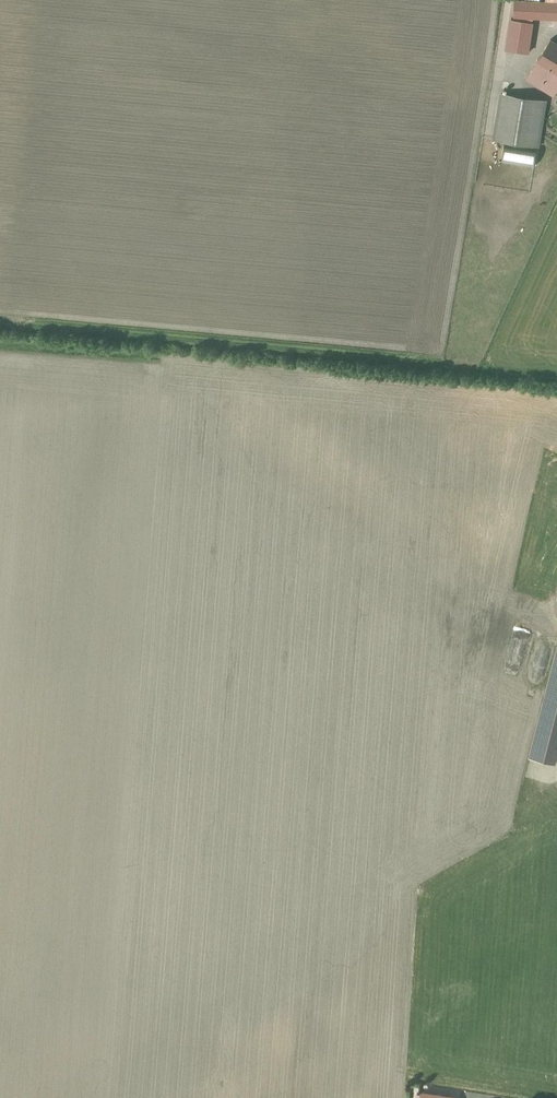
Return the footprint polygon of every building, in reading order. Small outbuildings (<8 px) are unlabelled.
[(515,1),(515,17),(534,18),(556,19),(556,3),(515,1)] [(534,18),(515,17),(514,19),(512,19),(507,50),(529,53),(534,18)] [(551,40),(538,61),(556,73),(556,43),(551,40)] [(538,61),(530,75),(556,91),(556,73),(538,61)] [(547,100),(502,93),(495,139),(539,146),(547,100)] [(530,757),(556,763),(556,759),(556,653),(530,757)]
